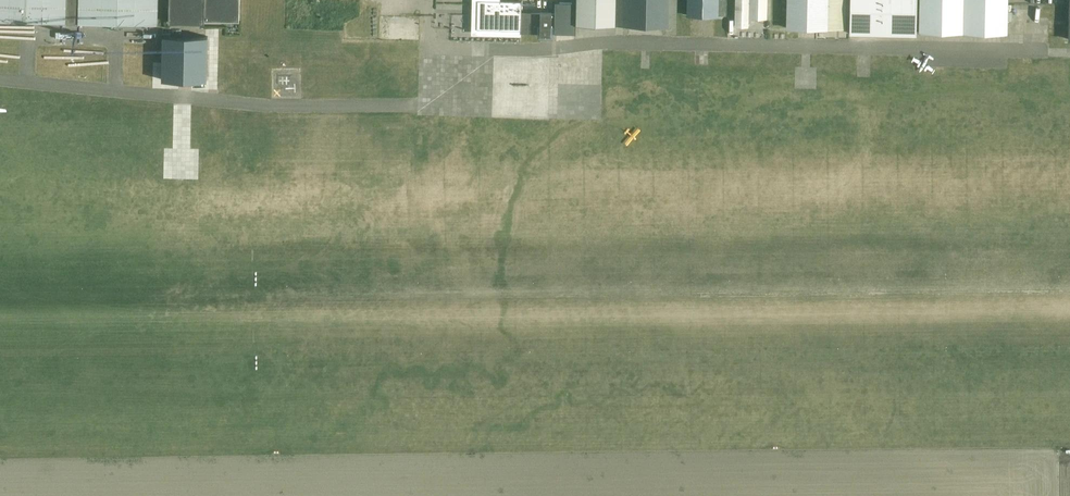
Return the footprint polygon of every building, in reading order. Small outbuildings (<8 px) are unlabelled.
[(66,20),(66,0),(0,0),(0,18),(66,20)] [(66,20),(79,20),(79,0),(66,0),(66,20)] [(79,20),(158,22),(158,0),(79,0),(79,20)] [(169,22),(204,23),(204,21),(239,21),(240,0),(169,0),(169,22)] [(477,29),(521,30),(521,32),(541,32),(541,31),(550,31),(550,33),(563,33),(576,33),(576,23),(577,7),(577,2),(555,2),(555,13),(551,13),(551,14),(541,14),(541,13),(538,13),(538,0),(519,0),(518,1),(491,0),(478,0),(477,29)] [(577,2),(577,7),(576,23),(615,24),(616,0),(577,0),(577,2)] [(623,25),(676,26),(677,0),(616,0),(615,25),(623,25)] [(718,0),(688,0),(687,15),(718,16),(718,14),(718,0)] [(718,14),(727,15),(727,0),(718,0),(718,14)] [(735,26),(748,27),(748,18),(767,18),(767,0),(736,0),(735,26)] [(816,29),(817,0),(787,0),(787,28),(816,29)] [(816,29),(827,29),(827,28),(846,29),(846,0),(817,0),(816,29)] [(917,0),(850,0),(850,33),(916,35),(917,0)] [(1008,0),(920,0),(919,31),(1007,33),(1008,0)] [(207,36),(163,35),(162,79),(207,80),(207,36)]
